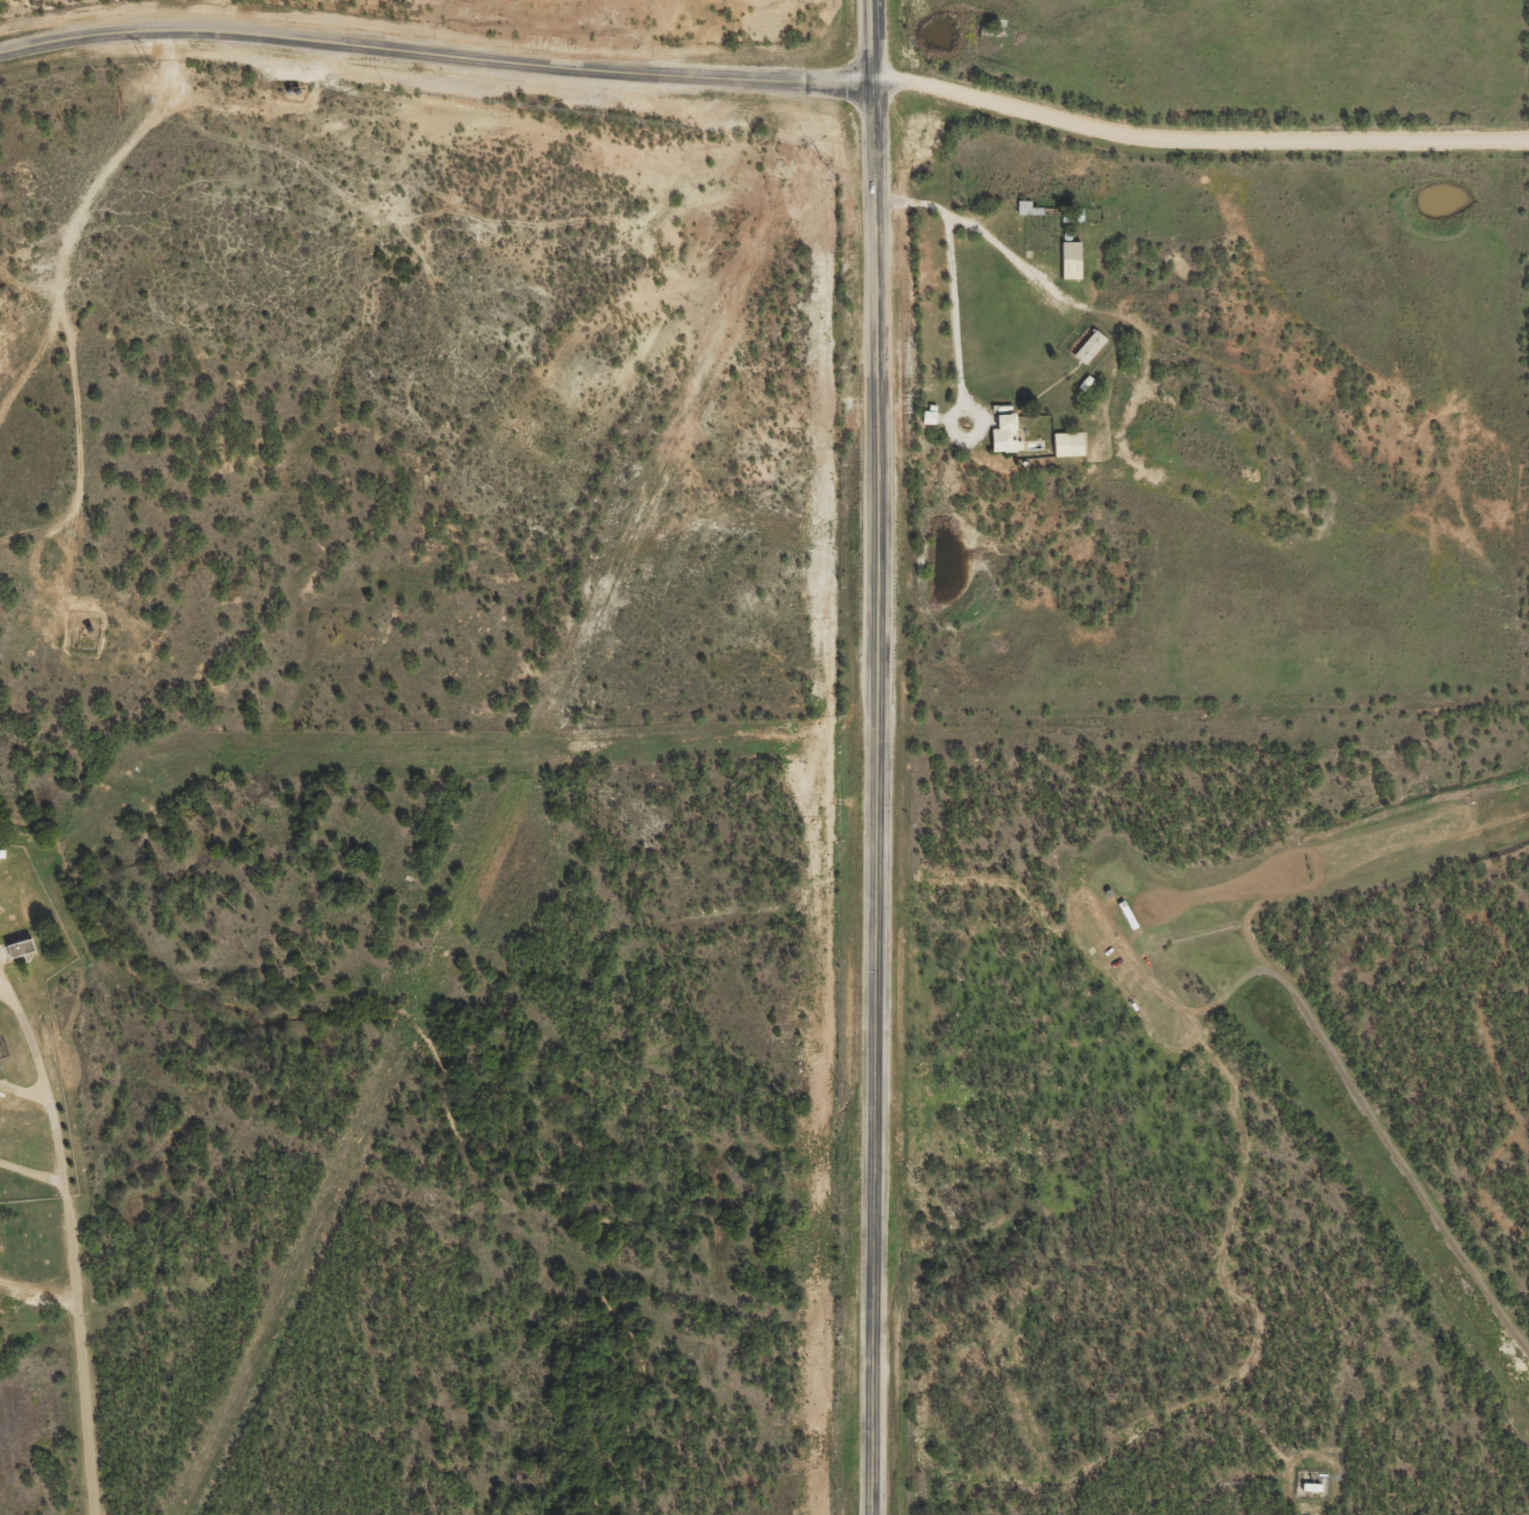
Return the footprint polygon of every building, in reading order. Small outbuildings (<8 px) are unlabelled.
[(1019,224),(1043,225),(1043,217),(1032,217),(1033,210),(1019,210),(1019,224)] [(1083,288),(1083,251),(1064,252),(1064,288),(1083,288)] [(1086,374),(1109,349),(1097,339),(1075,364),(1086,374)] [(938,421),(925,421),(925,433),(938,433),(938,421)] [(1001,424),(1001,438),(994,438),(995,463),(1022,462),(1021,423),(1001,424)] [(1056,466),(1086,465),(1085,441),(1056,442),(1056,466)] [(14,969),(21,966),(24,972),(33,969),(31,964),(40,961),(35,948),(10,955),(14,969)] [(1323,1500),(1323,1493),(1305,1492),(1305,1500),(1323,1500)]
